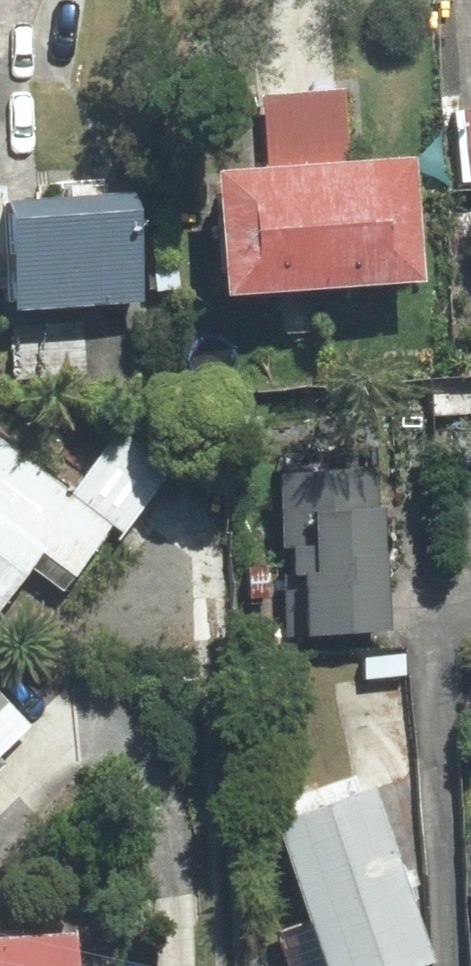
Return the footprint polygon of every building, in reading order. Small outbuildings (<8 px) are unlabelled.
[(258,177),(288,175),(341,171),(336,94),(252,100),(258,177)] [(455,117),(464,195),(470,194),(470,115),(455,117)] [(398,288),(389,168),(341,171),(288,175),(297,295),(398,288)] [(200,303),(297,295),(288,175),(258,177),(191,183),(200,303)] [(0,207),(0,232),(3,277),(6,315),(124,306),(116,199),(0,207)] [(160,474),(107,438),(61,503),(0,461),(0,601),(28,561),(64,586),(103,528),(116,537),(160,474)] [(369,634),(357,517),(289,524),(292,553),(279,555),(288,642),(369,634)] [(258,833),(311,965),(417,965),(420,965),(354,796),(258,833)] [(0,948),(0,965),(65,965),(64,943),(0,948)]
